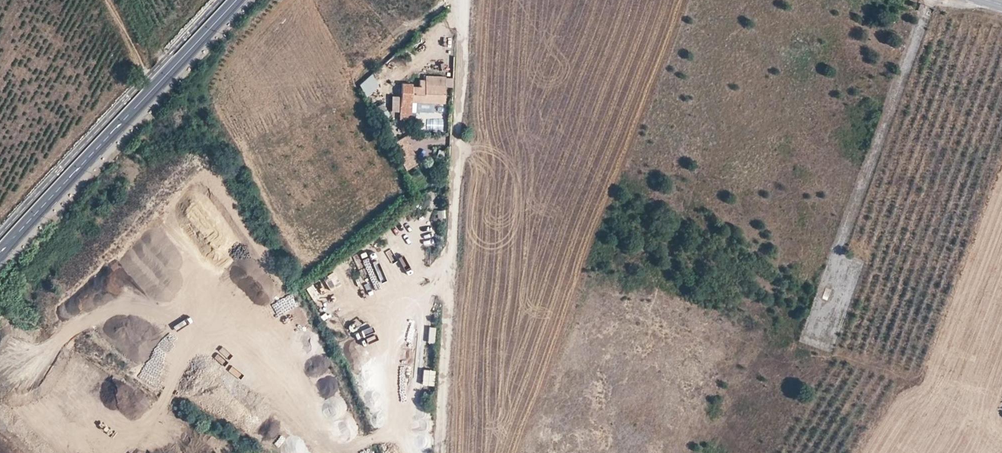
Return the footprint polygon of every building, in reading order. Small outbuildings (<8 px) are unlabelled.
[(404,71),(415,64),(412,59),(401,66),(404,71)] [(357,81),(363,93),(380,83),(373,72),(357,81)] [(399,110),(399,112),(409,112),(410,99),(443,100),(443,85),(444,76),(444,75),(424,75),(424,79),(418,78),(418,84),(411,84),(411,82),(400,82),(400,95),(399,110)] [(452,77),(444,76),(443,85),(451,86),(452,77)] [(399,110),(400,95),(390,94),(389,109),(399,110)] [(357,259),(363,274),(370,272),(364,257),(357,259)] [(433,341),(435,325),(427,324),(425,340),(433,341)]
